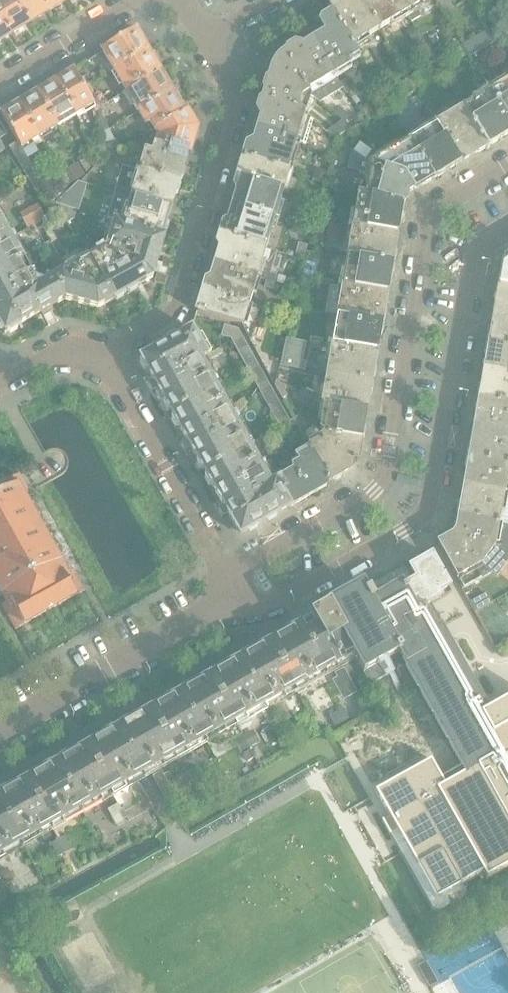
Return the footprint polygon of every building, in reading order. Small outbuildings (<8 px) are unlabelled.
[(16,0),(0,0),(0,15),(11,33),(29,22),(16,0)] [(41,0),(16,0),(29,22),(48,11),(41,0)] [(48,11),(66,0),(41,0),(48,11)] [(361,0),(338,0),(329,6),(353,45),(379,29),(361,0)] [(428,0),(361,0),(379,29),(428,0)] [(350,63),(346,58),(356,52),(356,51),(353,45),(329,6),(328,6),(332,13),(322,19),(320,23),(324,29),(297,46),(294,45),(287,50),(286,52),(308,88),(350,63)] [(0,15),(0,40),(11,33),(0,15)] [(421,39),(413,27),(406,31),(413,44),(421,39)] [(147,49),(143,42),(142,40),(143,36),(140,32),(137,31),(135,29),(101,49),(113,70),(147,49)] [(468,54),(462,44),(455,48),(461,58),(468,54)] [(160,70),(156,63),(154,61),(155,57),(153,53),(149,52),(147,49),(113,70),(126,91),(160,70)] [(308,88),(286,52),(283,54),(277,59),(273,65),(270,72),(268,80),(266,81),(263,89),(265,92),(263,100),(299,111),(303,100),(312,94),(308,88)] [(95,96),(87,83),(90,82),(86,75),(79,80),(73,69),(71,71),(67,70),(62,73),(61,77),(55,80),(76,115),(95,104),(91,98),(95,96)] [(138,111),(172,91),(167,82),(168,78),(165,73),(161,72),(160,70),(126,91),(138,111)] [(353,89),(345,78),(339,83),(347,93),(353,89)] [(507,134),(507,79),(490,90),(487,84),(478,89),(482,95),(463,106),(487,146),(507,134)] [(76,115),(55,80),(53,82),(49,81),(44,84),(43,87),(37,91),(57,126),(76,115)] [(57,126),(37,91),(30,95),(26,94),(22,97),(20,101),(18,102),(40,137),(57,126)] [(184,111),(179,102),(180,98),(177,94),(174,93),(172,91),(138,111),(142,117),(150,119),(156,129),(184,111)] [(288,170),(297,141),(299,133),(306,135),(311,119),(304,116),(299,111),(263,100),(263,101),(259,102),(257,110),(258,113),(249,145),(246,146),(243,157),(288,170)] [(40,137),(18,102),(12,106),(8,105),(4,108),(3,112),(0,113),(17,141),(20,146),(22,148),(40,137)] [(432,179),(487,146),(463,106),(409,139),(432,179)] [(190,152),(198,127),(191,116),(188,118),(184,111),(156,129),(158,133),(157,134),(153,146),(186,156),(188,151),(190,152)] [(109,129),(105,119),(98,121),(103,133),(109,129)] [(113,140),(109,129),(103,133),(106,143),(113,140)] [(432,179),(409,139),(376,159),(368,147),(357,154),(352,150),(347,168),(370,173),(364,194),(401,207),(401,206),(404,203),(406,195),(432,179)] [(11,151),(20,146),(17,141),(9,146),(11,151)] [(119,149),(117,142),(103,146),(104,153),(119,149)] [(14,156),(23,150),(22,148),(20,146),(11,151),(14,156)] [(182,170),(185,160),(186,156),(153,146),(152,151),(145,149),(139,171),(178,183),(178,181),(182,179),(183,174),(182,170)] [(17,160),(26,154),(23,150),(14,156),(17,160)] [(19,164),(28,158),(26,154),(17,160),(19,164)] [(86,173),(93,163),(87,154),(78,159),(86,173)] [(282,189),(288,170),(243,157),(237,176),(282,189)] [(22,168),(31,163),(28,158),(19,164),(22,168)] [(24,172),(33,167),(31,163),(22,168),(24,172)] [(85,175),(77,163),(62,172),(69,184),(85,175)] [(324,181),(328,166),(317,163),(312,177),(324,181)] [(27,177),(36,171),(33,167),(24,172),(27,177)] [(29,181),(38,175),(36,171),(27,177),(29,181)] [(165,224),(168,214),(174,195),(178,193),(179,187),(177,184),(178,183),(139,171),(123,224),(162,236),(162,234),(166,232),(167,227),(165,224)] [(32,185),(41,179),(38,175),(29,181),(32,185)] [(265,247),(274,218),(282,189),(237,176),(234,187),(237,192),(227,222),(222,224),(220,234),(264,248),(265,247)] [(34,189),(43,184),(41,179),(32,185),(34,189)] [(37,193),(46,188),(43,184),(34,189),(37,193)] [(39,197),(48,192),(46,188),(37,193),(39,197)] [(55,204),(63,194),(60,188),(50,194),(51,196),(53,200),(55,204)] [(42,202),(51,196),(50,194),(48,192),(39,197),(42,202)] [(393,252),(396,235),(399,219),(402,217),(403,211),(401,208),(401,207),(364,194),(355,192),(344,257),(391,264),(391,263),(394,261),(395,255),(393,252)] [(65,207),(69,196),(63,194),(55,204),(65,207)] [(44,206),(53,200),(51,196),(42,202),(44,206)] [(47,210),(56,205),(55,204),(53,200),(44,206),(47,210)] [(73,217),(76,210),(65,207),(55,204),(56,205),(59,210),(62,214),(73,217)] [(50,215),(59,210),(56,205),(47,210),(50,215)] [(327,222),(330,208),(319,206),(316,220),(327,222)] [(39,207),(21,216),(28,228),(40,222),(46,218),(41,210),(39,207)] [(56,217),(62,214),(59,210),(50,215),(52,220),(56,217)] [(73,219),(73,217),(62,214),(66,223),(73,219)] [(293,225),(295,219),(283,215),(281,221),(293,225)] [(0,217),(0,289),(31,272),(12,239),(16,238),(17,239),(26,233),(21,226),(12,231),(13,232),(9,234),(0,217)] [(152,277),(163,240),(161,238),(162,236),(123,224),(115,222),(107,248),(107,247),(87,257),(111,300),(113,299),(116,301),(123,297),(123,293),(127,291),(129,293),(136,289),(136,286),(152,277)] [(248,304),(256,276),(261,278),(261,279),(266,280),(275,283),(277,275),(271,273),(277,251),(264,248),(220,234),(216,244),(219,249),(210,279),(205,282),(202,291),(247,305),(248,304)] [(304,259),(306,250),(308,247),(297,243),(292,255),(304,259)] [(64,299),(97,308),(111,300),(87,257),(71,266),(69,262),(70,262),(65,253),(56,258),(61,266),(62,266),(64,271),(47,280),(33,276),(31,272),(0,289),(0,325),(4,333),(7,331),(10,333),(17,329),(17,325),(64,299)] [(503,258),(498,286),(507,287),(507,255),(503,258)] [(383,311),(386,294),(389,277),(392,275),(393,269),(391,266),(391,264),(344,257),(334,315),(381,323),(381,322),(384,320),(385,314),(383,311)] [(313,280),(316,263),(306,261),(302,278),(313,280)] [(266,280),(264,287),(273,289),(275,283),(266,280)] [(498,286),(497,289),(495,291),(494,297),(496,300),(490,329),(488,331),(486,338),(488,341),(488,343),(507,346),(507,287),(498,286)] [(254,327),(260,309),(247,305),(202,291),(196,312),(240,325),(248,338),(250,341),(250,339),(254,327)] [(373,370),(376,353),(378,336),(382,334),(383,328),(380,325),(381,323),(334,315),(324,374),(371,382),(371,380),(374,379),(375,372),(373,370)] [(224,325),(221,336),(228,338),(231,327),(224,325)] [(231,327),(228,338),(230,338),(240,333),(238,329),(231,327)] [(201,358),(207,355),(198,339),(197,340),(191,329),(146,354),(143,357),(140,362),(140,363),(143,370),(147,370),(153,380),(164,401),(163,404),(167,411),(170,411),(171,413),(218,387),(201,358)] [(240,333),(230,338),(232,341),(233,343),(243,337),(240,333)] [(243,337),(233,343),(236,348),(245,342),(243,337)] [(245,342),(236,348),(238,353),(248,347),(245,342)] [(488,343),(488,345),(485,347),(484,353),(486,356),(483,370),(481,384),(478,387),(477,393),(479,396),(479,397),(507,402),(507,346),(488,343)] [(248,347),(238,353),(241,358),(251,352),(248,347)] [(211,359),(221,353),(218,349),(208,355),(211,359)] [(251,352),(241,358),(244,362),(254,357),(251,352)] [(254,357),(244,362),(247,367),(257,362),(254,357)] [(257,362),(247,367),(248,370),(249,372),(259,367),(257,362)] [(276,381),(279,366),(262,363),(275,385),(276,381)] [(259,367),(249,372),(252,377),(262,372),(259,367)] [(262,372),(252,377),(255,383),(265,377),(262,372)] [(362,428),(365,412),(368,395),(371,393),(372,387),(370,384),(371,382),(324,374),(319,404),(322,405),(317,433),(318,435),(360,443),(360,439),(364,437),(365,431),(362,428)] [(265,377),(255,383),(258,387),(268,382),(265,377)] [(276,381),(275,385),(275,386),(284,391),(287,386),(276,381)] [(268,382),(258,387),(261,393),(271,387),(268,382)] [(284,391),(275,386),(283,398),(288,395),(284,391)] [(251,446),(218,388),(218,387),(171,413),(173,416),(171,419),(175,426),(178,426),(186,439),(190,446),(197,460),(200,470),(203,470),(205,472),(251,446)] [(271,387),(261,393),(263,397),(274,392),(271,387)] [(313,394),(302,388),(299,393),(311,398),(313,394)] [(274,392),(263,397),(266,402),(276,396),(274,392)] [(276,396),(266,402),(269,407),(279,401),(276,396)] [(507,464),(507,402),(479,397),(478,399),(475,401),(474,407),(476,410),(473,427),(470,444),(468,447),(466,453),(468,456),(468,457),(507,464)] [(279,401),(269,407),(269,408),(272,412),(282,406),(279,401)] [(282,406),(272,412),(274,417),(285,411),(282,406)] [(285,411),(274,417),(277,422),(287,416),(285,411)] [(287,416),(277,422),(280,426),(290,420),(287,416)] [(290,420),(280,426),(280,427),(283,433),(287,430),(297,424),(293,418),(290,420)] [(356,467),(360,443),(318,435),(317,439),(319,442),(310,448),(329,482),(332,480),(335,481),(340,478),(341,475),(356,467)] [(279,479),(283,477),(281,474),(274,461),(263,467),(251,446),(205,472),(206,475),(204,478),(208,485),(211,485),(237,530),(244,532),(291,506),(284,493),(286,492),(279,479)] [(329,482),(310,448),(298,455),(301,459),(294,462),(293,465),(281,466),(281,474),(283,477),(279,479),(286,492),(284,493),(291,506),(326,487),(326,483),(329,482)] [(498,523),(507,464),(468,457),(468,458),(465,460),(464,466),(466,469),(460,504),(457,506),(456,512),(458,515),(458,517),(498,523)] [(55,549),(58,547),(57,546),(54,547),(49,538),(52,536),(51,535),(48,537),(43,527),(46,525),(45,524),(42,526),(37,517),(40,515),(39,513),(36,515),(31,506),(34,504),(33,503),(30,504),(25,495),(28,493),(19,475),(6,482),(9,488),(0,493),(0,591),(0,592),(0,594),(1,593),(6,602),(2,605),(5,610),(14,606),(24,624),(75,595),(65,577),(73,572),(70,567),(66,569),(61,559),(64,558),(64,557),(63,556),(60,558),(55,549)] [(498,523),(458,517),(455,531),(452,535),(437,543),(456,578),(455,578),(461,590),(482,578),(476,569),(482,566),(496,577),(507,561),(507,525),(498,523)] [(298,557),(286,564),(290,571),(302,565),(298,557)] [(326,606),(327,608),(353,655),(370,685),(394,671),(388,661),(387,660),(397,653),(397,654),(400,653),(405,662),(404,663),(417,687),(420,691),(432,712),(434,717),(446,738),(448,742),(461,765),(440,777),(431,759),(375,791),(389,816),(381,820),(389,835),(390,834),(397,830),(435,899),(461,884),(475,877),(483,872),(486,878),(507,866),(507,698),(487,710),(485,707),(440,628),(443,626),(438,617),(435,612),(432,607),(430,604),(451,592),(440,574),(437,567),(431,557),(410,569),(414,576),(416,580),(403,588),(401,584),(391,589),(382,594),(378,586),(366,593),(361,586),(326,606)] [(486,593),(471,602),(476,611),(491,602),(486,593)] [(353,655),(327,608),(312,616),(312,617),(295,627),(321,673),(331,668),(340,662),(353,655)] [(264,706),(321,673),(295,627),(292,625),(286,629),(286,632),(251,652),(247,650),(241,654),(241,658),(238,659),(264,706)] [(235,723),(264,706),(238,659),(236,661),(232,659),(226,662),(226,666),(223,668),(191,686),(188,684),(181,688),(181,692),(178,693),(205,740),(216,733),(222,744),(241,733),(235,723)] [(343,668),(334,673),(337,677),(339,681),(347,676),(343,668)] [(347,676),(339,681),(341,685),(350,680),(347,676)] [(337,677),(332,680),(343,700),(348,697),(346,693),(343,689),(341,685),(339,681),(337,677)] [(350,680),(341,685),(343,689),(352,684),(350,680)] [(352,684),(343,689),(346,693),(354,688),(352,684)] [(354,688),(346,693),(348,697),(356,692),(354,688)] [(157,767),(205,740),(178,693),(176,694),(173,693),(166,696),(166,700),(146,711),(116,728),(143,775),(150,771),(157,767)] [(314,724),(307,712),(300,716),(307,728),(314,724)] [(136,779),(143,775),(116,728),(67,756),(64,754),(57,758),(57,761),(55,763),(81,810),(111,792),(127,783),(131,788),(139,784),(136,779)] [(254,757),(251,751),(243,735),(242,734),(233,739),(241,754),(243,753),(247,760),(254,757)] [(81,810),(55,763),(52,764),(49,762),(42,766),(42,770),(37,773),(22,781),(7,790),(4,788),(0,790),(0,806),(21,844),(42,832),(53,826),(81,810)] [(164,775),(162,770),(153,776),(155,780),(164,775)] [(175,783),(169,772),(164,775),(166,779),(168,783),(170,786),(173,784),(175,783)] [(192,781),(187,773),(183,775),(185,778),(189,786),(190,786),(188,783),(192,781)] [(157,784),(166,779),(164,775),(155,780),(157,784)] [(189,786),(185,778),(181,780),(186,789),(189,786)] [(160,788),(168,783),(166,779),(157,784),(160,788)] [(186,789),(181,780),(177,782),(182,790),(186,789)] [(177,782),(175,783),(173,784),(178,793),(182,790),(177,782)] [(162,792),(170,787),(169,786),(170,786),(168,783),(160,788),(162,792)] [(133,792),(141,788),(139,784),(131,788),(133,792)] [(173,784),(170,786),(169,786),(170,787),(174,795),(178,793),(173,784)] [(174,795),(170,787),(162,792),(166,800),(174,795)] [(135,796),(143,792),(141,788),(133,792),(135,796)] [(138,800),(146,796),(143,792),(135,796),(138,800)] [(140,804),(148,799),(146,796),(138,800),(140,804)] [(142,808),(150,803),(148,799),(140,804),(142,808)] [(118,811),(122,809),(118,803),(107,809),(115,824),(123,820),(118,811)] [(145,812),(152,807),(150,803),(142,808),(145,812)] [(145,812),(142,808),(140,804),(136,806),(141,814),(145,812)] [(0,806),(0,857),(21,844),(0,806)] [(141,814),(136,806),(132,808),(137,817),(141,814)] [(127,818),(124,813),(126,811),(124,808),(122,809),(118,811),(123,820),(127,818)] [(137,817),(132,808),(128,810),(133,819),(137,817)] [(133,819),(128,810),(126,811),(124,813),(127,818),(129,821),(133,819)] [(72,849),(64,836),(57,840),(65,853),(72,849)] [(65,853),(57,840),(50,844),(58,857),(65,853)] [(8,867),(0,872),(0,874),(6,885),(15,879),(8,867)]
